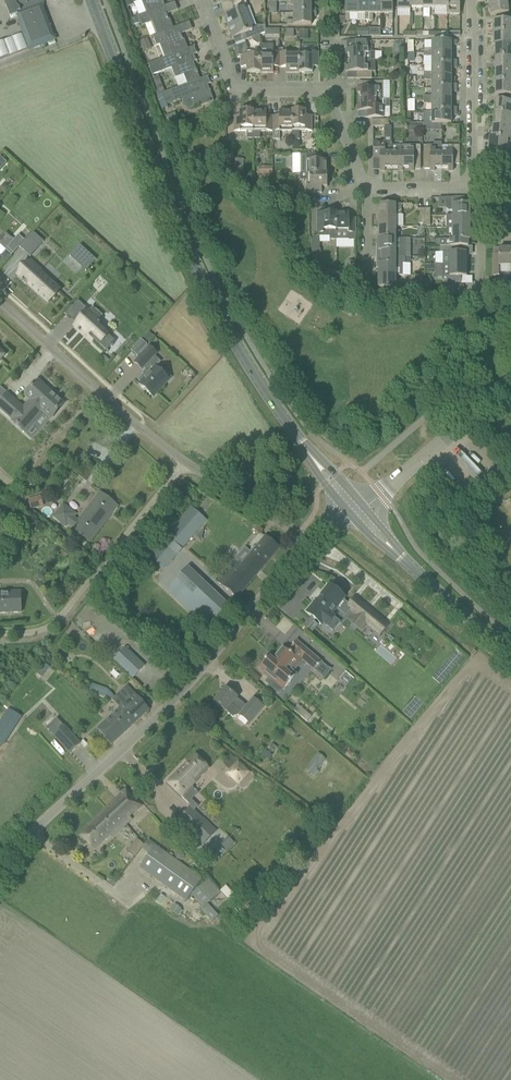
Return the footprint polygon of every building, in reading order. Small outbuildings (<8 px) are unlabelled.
[(30,48),(54,39),(41,4),(39,0),(15,0),(5,4),(11,18),(17,15),(30,48)] [(133,3),(133,4),(142,1),(146,12),(164,5),(162,0),(132,0),(133,3)] [(223,16),(228,27),(248,19),(244,8),(248,7),(246,0),(233,5),(235,11),(223,16)] [(357,13),(357,0),(345,0),(345,17),(345,21),(349,21),(349,13),(357,13)] [(357,13),(357,21),(365,21),(365,20),(369,20),(369,0),(357,0),(357,13)] [(369,20),(373,20),(373,14),(381,14),(381,0),(369,0),(369,20)] [(381,14),(388,14),(388,21),(393,21),(393,0),(381,0),(381,14)] [(397,3),(397,10),(410,10),(410,8),(409,0),(397,0),(397,3)] [(410,8),(422,8),(422,0),(409,0),(410,8)] [(422,8),(434,8),(434,0),(422,0),(422,8)] [(434,8),(447,8),(447,0),(434,0),(434,8)] [(460,0),(447,0),(447,8),(447,14),(460,14),(460,0)] [(293,13),(316,13),(316,9),(311,9),(311,1),(287,1),(287,5),(293,5),(293,13)] [(490,15),(501,14),(508,13),(506,1),(489,3),(490,15)] [(167,11),(164,5),(146,12),(137,15),(138,16),(140,22),(141,25),(152,21),(156,34),(173,28),(169,19),(168,19),(165,12),(167,11)] [(287,25),(311,25),(311,17),(316,17),(316,13),(293,13),(293,20),(287,20),(287,25)] [(138,16),(131,19),(133,25),(140,22),(138,16)] [(250,26),(248,19),(228,27),(232,38),(243,34),(246,40),(252,38),(256,36),(259,35),(260,35),(265,33),(265,26),(250,26)] [(493,33),(510,33),(510,20),(504,20),(493,20),(493,33)] [(179,26),(173,28),(156,34),(153,36),(156,46),(159,45),(164,58),(188,49),(184,39),(183,39),(180,32),(181,31),(179,26)] [(294,30),(286,30),(286,38),(294,38),(294,30)] [(300,40),(308,40),(308,30),(299,30),(300,40)] [(495,45),(510,45),(510,33),(493,33),(493,45),(495,45)] [(256,36),(252,38),(253,41),(256,43),(260,43),(260,35),(259,35),(256,36)] [(139,41),(143,52),(151,49),(148,38),(139,41)] [(456,45),(456,41),(432,41),(432,49),(423,49),(423,53),(451,53),(451,45),(456,45)] [(349,54),(349,60),(375,60),(375,52),(372,52),(372,42),(356,42),(356,49),(346,49),(346,54),(349,54)] [(247,73),(260,73),(260,52),(247,52),(247,51),(248,50),(246,44),(234,48),(237,58),(240,58),(240,68),(247,68),(247,73)] [(279,68),(279,52),(273,52),(273,45),(260,45),(260,52),(260,73),(273,73),(273,68),(279,68)] [(495,45),(495,58),(510,58),(510,45),(495,45)] [(188,49),(164,58),(148,64),(152,75),(171,68),(175,78),(183,75),(187,84),(200,79),(191,56),(198,53),(195,46),(188,49)] [(286,73),(299,73),(299,52),(279,52),(279,68),(286,68),(286,73)] [(299,52),(299,73),(312,73),(312,67),(318,67),(318,52),(299,52)] [(431,65),(456,65),(456,61),(451,61),(451,53),(423,53),(423,57),(431,57),(431,65)] [(510,70),(510,58),(495,58),(495,70),(510,70)] [(356,79),(367,79),(372,79),(372,72),(375,72),(375,60),(349,60),(349,67),(346,67),(346,72),(356,72),(356,79)] [(423,76),(451,76),(451,69),(456,69),(456,65),(431,65),(431,72),(423,72),(423,76)] [(510,82),(510,70),(495,70),(495,77),(493,77),(493,82),(510,82)] [(155,96),(163,93),(164,93),(158,76),(149,79),(155,96)] [(164,93),(163,93),(167,104),(183,98),(183,101),(183,103),(184,105),(185,107),(186,108),(187,109),(200,104),(201,106),(214,101),(210,91),(207,92),(205,86),(211,83),(208,76),(200,79),(187,84),(178,87),(164,93)] [(431,88),(456,88),(456,84),(451,84),(451,76),(423,76),(423,80),(431,80),(431,88)] [(360,100),(383,100),(383,81),(367,81),(367,88),(357,88),(358,93),(360,93),(360,100)] [(493,88),(495,88),(495,95),(506,95),(510,95),(510,82),(493,82),(493,88)] [(423,100),(451,100),(451,92),(456,92),(456,88),(431,88),(431,96),(423,96),(423,100)] [(360,106),(358,106),(358,111),(364,111),(364,118),(389,118),(389,100),(383,100),(360,100),(360,106)] [(451,108),(451,100),(423,100),(423,104),(431,104),(431,112),(456,112),(456,108),(451,108)] [(495,100),(494,113),(510,114),(510,102),(495,100)] [(247,139),(253,138),(253,110),(240,111),(240,116),(233,116),(233,131),(247,131),(247,139)] [(253,110),(253,138),(260,138),(260,131),(272,131),(273,116),(266,116),(266,110),(253,110)] [(279,131),(292,131),(292,110),(279,110),(279,116),(273,116),(272,131),(273,140),(280,139),(279,131)] [(299,131),(301,131),(312,131),(312,116),(305,116),(305,110),(292,110),(292,131),(292,140),(299,140),(299,131)] [(423,124),(428,124),(440,124),(451,124),(451,116),(456,116),(456,112),(431,112),(423,112),(423,119),(423,124)] [(493,125),(510,127),(510,114),(494,113),(493,125)] [(493,125),(492,137),(492,138),(510,139),(510,127),(493,125)] [(492,137),(489,137),(488,150),(506,152),(506,151),(510,152),(510,140),(510,139),(492,138),(492,137)] [(441,168),(442,152),(441,142),(434,142),(434,146),(423,146),(423,169),(430,169),(430,171),(435,171),(435,169),(441,168)] [(384,143),(373,143),(373,161),(380,161),(380,171),(384,171),(384,168),(391,168),(391,145),(391,143),(384,143)] [(403,171),(403,168),(402,145),(391,145),(391,168),(398,168),(398,171),(403,171)] [(402,145),(403,168),(409,168),(409,171),(414,171),(414,169),(420,169),(420,145),(406,145),(402,145)] [(448,152),(442,152),(441,168),(448,168),(448,171),(453,171),(453,164),(460,164),(459,146),(448,146),(448,152)] [(300,154),(300,174),(327,173),(327,160),(322,160),(322,154),(300,154)] [(243,175),(243,159),(233,159),(232,174),(243,175)] [(327,173),(300,174),(300,180),(306,180),(306,193),(322,193),(322,187),(327,187),(327,173)] [(453,211),(453,216),(470,216),(470,204),(464,204),(464,198),(446,198),(446,208),(448,211),(453,211)] [(378,224),(378,227),(396,227),(396,224),(396,215),(401,215),(401,205),(380,205),(380,215),(378,215),(378,224)] [(320,236),(320,237),(330,237),(330,240),(339,240),(339,233),(338,213),(316,213),(316,233),(316,236),(320,236)] [(339,233),(339,240),(349,240),(349,241),(356,241),(355,218),(349,218),(349,213),(338,213),(339,233)] [(446,228),(453,228),(470,228),(470,216),(453,216),(446,216),(446,228)] [(396,227),(378,227),(378,238),(396,238),(396,227)] [(453,228),(453,239),(439,240),(439,245),(439,246),(461,246),(468,246),(468,240),(470,240),(470,228),(453,228)] [(34,232),(25,241),(35,250),(44,242),(34,232)] [(13,241),(7,247),(13,253),(19,247),(25,241),(19,235),(13,241)] [(320,250),(320,237),(320,236),(316,236),(312,236),(312,270),(321,270),(321,250),(320,250)] [(396,238),(378,238),(378,251),(383,251),(383,257),(405,257),(405,238),(396,238)] [(80,245),(70,256),(86,271),(96,259),(80,245)] [(442,264),(466,264),(466,252),(461,252),(461,246),(439,246),(439,252),(442,252),(442,264)] [(510,266),(510,249),(499,249),(499,254),(492,254),(492,276),(499,276),(499,273),(510,273),(510,266)] [(378,263),(378,275),(396,275),(402,275),(402,264),(405,264),(405,263),(405,257),(383,257),(383,263),(378,263)] [(59,290),(39,272),(41,270),(31,261),(29,262),(29,263),(18,274),(23,279),(24,277),(30,282),(29,284),(49,302),(59,290)] [(435,264),(435,277),(442,277),(446,277),(446,283),(450,283),(461,283),(461,277),(466,277),(466,264),(442,264),(435,264)] [(355,265),(347,266),(348,277),(355,276),(355,265)] [(396,275),(378,275),(378,288),(383,288),(383,294),(403,294),(403,287),(395,287),(396,275)] [(463,294),(463,286),(447,286),(447,294),(463,294)] [(78,300),(73,306),(83,316),(74,325),(85,335),(87,333),(99,344),(106,350),(111,345),(112,346),(114,343),(113,342),(115,340),(108,334),(96,323),(97,321),(103,316),(92,306),(89,310),(78,300)] [(507,319),(510,315),(507,310),(503,314),(507,319)] [(141,339),(131,351),(137,356),(146,346),(147,345),(141,339)] [(149,347),(135,363),(142,369),(144,367),(145,368),(147,369),(147,370),(145,371),(143,374),(144,375),(139,380),(141,382),(139,384),(153,397),(169,380),(153,365),(157,359),(154,356),(156,353),(149,347)] [(57,399),(56,398),(55,397),(52,394),(52,395),(38,382),(26,395),(31,399),(23,408),(7,394),(5,397),(0,402),(0,410),(12,421),(21,411),(32,422),(43,410),(51,418),(63,405),(60,402),(61,402),(57,399)] [(32,422),(21,411),(12,421),(24,431),(32,422)] [(34,483),(28,479),(23,485),(29,490),(34,483)] [(68,525),(81,535),(90,541),(117,506),(100,493),(79,520),(74,517),(76,514),(63,504),(54,517),(66,527),(68,525)] [(44,506),(41,496),(29,499),(32,510),(44,506)] [(149,555),(158,562),(164,569),(198,528),(206,520),(191,507),(149,555)] [(230,578),(223,586),(228,591),(237,598),(238,597),(255,577),(279,549),(265,537),(255,548),(254,547),(250,552),(251,553),(241,565),(235,561),(224,573),(230,578)] [(241,565),(251,553),(250,552),(245,547),(234,560),(235,561),(241,565)] [(229,607),(221,599),(189,566),(167,590),(209,629),(229,607)] [(329,585),(307,612),(322,625),(324,624),(327,626),(334,617),(331,614),(337,608),(346,616),(351,609),(358,615),(356,617),(366,624),(367,623),(380,634),(387,625),(355,598),(349,605),(343,600),(345,598),(329,585)] [(21,591),(0,592),(0,613),(21,612),(21,591)] [(313,621),(306,630),(311,634),(318,625),(313,621)] [(266,660),(259,669),(269,677),(265,682),(279,693),(282,689),(283,690),(294,677),(287,671),(295,661),(299,664),(303,660),(314,670),(321,662),(297,641),(290,649),(292,650),(290,653),(283,647),(273,659),(270,657),(269,656),(268,657),(266,660)] [(52,646),(49,658),(57,660),(60,649),(52,646)] [(133,678),(145,665),(125,647),(113,660),(133,678)] [(44,664),(36,674),(41,678),(49,668),(44,664)] [(252,698),(246,705),(225,688),(214,702),(232,717),(238,715),(249,725),(264,707),(252,698)] [(120,708),(134,724),(149,710),(134,694),(127,701),(120,694),(112,701),(119,708),(120,708)] [(311,717),(298,705),(293,710),(307,722),(311,717)] [(120,708),(119,708),(97,729),(112,745),(113,744),(134,724),(120,708)] [(53,736),(70,754),(81,744),(64,725),(64,726),(57,718),(46,728),(53,736)] [(3,746),(12,731),(0,724),(0,744),(3,746)] [(272,743),(268,749),(273,753),(277,747),(272,743)] [(318,753),(305,770),(315,778),(319,772),(317,770),(326,759),(318,753)] [(195,754),(167,783),(181,796),(209,768),(195,754)] [(238,764),(228,773),(238,783),(247,773),(238,764)] [(103,812),(117,827),(140,806),(126,790),(103,812)] [(191,831),(191,832),(203,844),(216,831),(203,819),(202,820),(190,808),(179,819),(191,831)] [(80,833),(87,841),(94,849),(117,827),(103,812),(80,833)] [(128,852),(135,857),(142,848),(143,847),(144,846),(137,840),(128,852)] [(221,893),(220,892),(194,863),(188,868),(148,840),(147,841),(144,846),(143,847),(142,848),(150,854),(140,868),(186,901),(192,894),(204,908),(221,893)] [(184,853),(179,852),(176,856),(178,860),(182,861),(185,857),(184,853)] [(226,887),(220,892),(221,893),(230,903),(235,898),(226,887)] [(175,904),(170,909),(177,914),(181,908),(175,904)]
